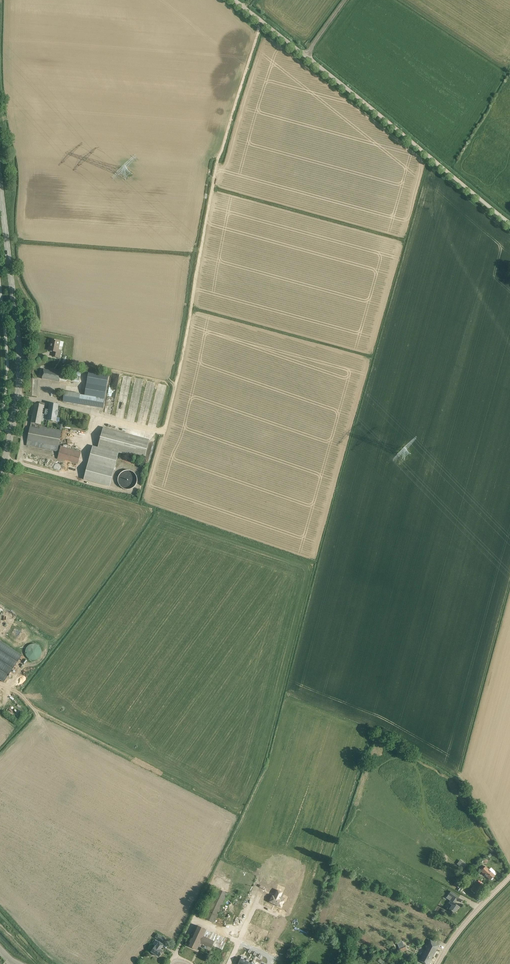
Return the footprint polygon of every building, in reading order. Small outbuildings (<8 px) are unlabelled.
[(50,346),(49,351),(54,352),(53,356),(59,358),(61,350),(58,350),(60,341),(52,340),(50,347),(50,346)] [(65,382),(67,381),(79,383),(81,377),(61,373),(44,370),(42,379),(59,382),(60,381),(65,382)] [(63,402),(103,409),(109,375),(89,372),(85,396),(80,395),(80,394),(65,392),(63,402)] [(32,403),(30,415),(32,416),(31,423),(26,446),(57,452),(62,431),(42,427),(42,425),(46,426),(47,422),(47,421),(56,422),(59,405),(49,404),(49,407),(45,406),(34,403),(32,403)] [(98,448),(93,447),(84,480),(110,487),(119,453),(144,460),(149,440),(103,428),(98,448)] [(61,446),(58,459),(67,462),(70,463),(70,462),(78,464),(81,452),(61,446)] [(118,480),(118,481),(118,482),(118,483),(118,484),(119,485),(119,486),(120,486),(120,487),(121,488),(122,489),(123,489),(124,490),(125,490),(126,490),(127,490),(128,490),(129,490),(130,490),(131,490),(132,489),(133,489),(134,488),(135,487),(135,486),(136,485),(137,484),(137,483),(137,482),(137,481),(137,480),(137,479),(137,478),(137,477),(136,476),(136,475),(135,475),(135,474),(134,473),(133,472),(132,472),(131,471),(130,471),(129,471),(128,471),(127,471),(126,471),(125,471),(124,471),(123,472),(122,472),(121,473),(120,474),(120,475),(119,475),(119,476),(118,477),(118,478),(118,479),(118,480)] [(0,641),(0,680),(4,683),(22,656),(0,641)] [(25,651),(25,652),(25,653),(25,654),(25,655),(26,655),(26,656),(26,657),(27,657),(27,658),(28,659),(29,659),(29,660),(30,660),(31,660),(32,660),(32,661),(33,661),(34,661),(35,661),(36,660),(37,660),(38,660),(38,659),(39,659),(40,658),(40,657),(41,657),(41,656),(41,655),(42,655),(42,654),(42,653),(42,652),(42,651),(42,650),(41,649),(41,648),(40,647),(40,646),(39,646),(38,645),(37,645),(36,644),(35,644),(34,644),(33,644),(32,644),(31,644),(30,645),(29,645),(28,646),(27,646),(27,647),(26,648),(26,649),(25,650),(25,651)] [(459,861),(457,864),(464,870),(466,867),(459,861)] [(481,871),(490,880),(495,875),(486,866),(485,867),(484,865),(480,869),(482,870),(481,871)] [(465,882),(471,874),(465,870),(459,878),(465,882)] [(459,878),(454,884),(459,888),(464,882),(459,878)] [(477,881),(471,889),(477,894),(483,886),(477,881)] [(203,918),(214,923),(227,893),(216,889),(203,918)] [(272,896),(270,902),(281,907),(284,901),(280,899),(281,897),(282,897),(283,893),(276,890),(273,896),(272,896)] [(455,913),(459,907),(454,903),(459,897),(451,892),(446,898),(450,901),(448,904),(452,906),(449,910),(455,913)] [(223,950),(228,939),(206,930),(197,926),(188,946),(197,950),(200,943),(211,948),(213,945),(223,950)] [(158,934),(155,938),(163,943),(166,939),(158,934)] [(255,948),(260,942),(255,939),(250,945),(255,948)] [(431,941),(420,961),(426,963),(429,963),(439,945),(431,941)] [(256,951),(262,953),(265,945),(259,942),(256,951)] [(157,947),(156,946),(152,952),(159,957),(163,951),(160,950),(163,945),(160,943),(157,947)] [(398,945),(401,953),(407,950),(403,943),(398,945)]
